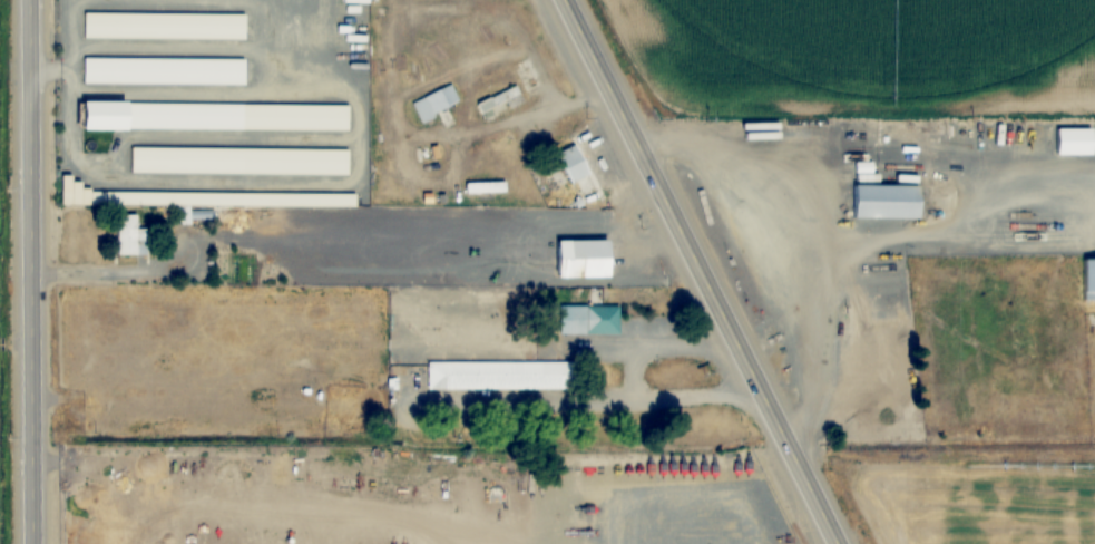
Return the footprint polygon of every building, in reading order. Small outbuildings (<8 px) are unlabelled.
[(246,39),(246,13),(84,13),(84,39),(246,39)] [(246,84),(246,58),(83,58),(83,84),(246,84)] [(410,102),(417,121),(460,104),(452,85),(410,102)] [(479,106),(486,119),(523,99),(515,86),(479,106)] [(246,129),(246,102),(87,102),(87,129),(246,129)] [(556,155),(570,185),(592,174),(578,144),(556,155)] [(131,173),(245,173),(245,147),(131,147),(131,173)] [(76,176),(65,176),(65,202),(76,202),(76,176)] [(849,184),(849,220),(917,221),(917,185),(849,184)] [(267,205),(267,192),(91,192),(91,205),(267,205)] [(138,214),(116,214),(116,255),(148,255),(149,228),(138,228),(138,214)] [(560,240),(560,277),(613,277),(613,240),(560,240)] [(1081,261),(1081,302),(1094,302),(1094,261),(1081,261)] [(564,307),(564,334),(620,334),(620,307),(564,307)] [(580,362),(427,362),(427,390),(580,390),(580,362)]
